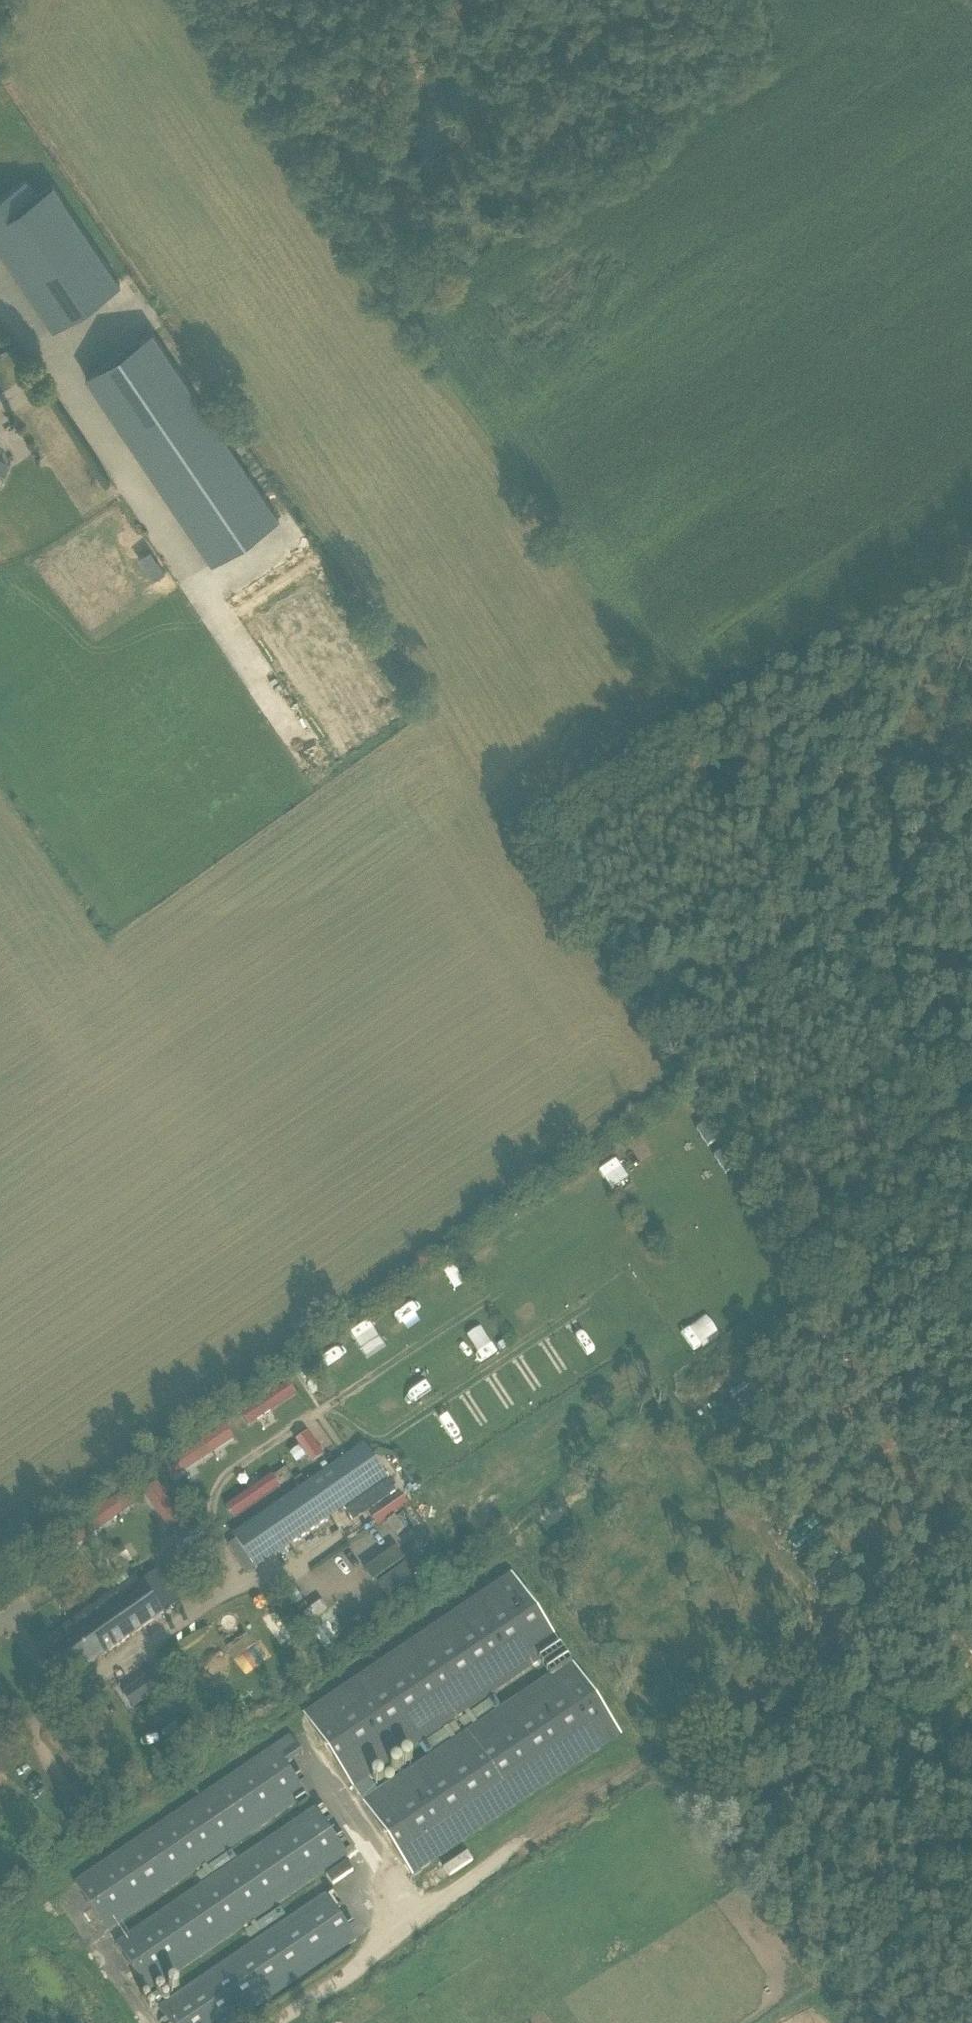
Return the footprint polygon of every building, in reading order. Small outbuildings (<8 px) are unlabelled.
[(38,196),(26,178),(0,196),(0,251),(54,330),(122,284),(54,184),(38,196)] [(281,522),(154,335),(88,379),(214,566),(281,522)] [(147,550),(134,559),(149,580),(162,571),(147,550)] [(566,1210),(588,1192),(579,1180),(556,1197),(566,1210)] [(442,1302),(452,1296),(437,1270),(426,1276),(442,1302)] [(397,1300),(404,1318),(422,1311),(414,1292),(397,1300)] [(450,1378),(465,1368),(448,1343),(433,1353),(450,1378)] [(280,1378),(237,1415),(249,1429),(292,1391),(280,1378)] [(158,1455),(169,1475),(232,1442),(221,1422),(158,1455)] [(291,1438),(307,1465),(320,1457),(304,1430),(291,1438)] [(382,1432),(366,1444),(234,1534),(258,1569),(390,1478),(374,1456),(390,1444),(382,1432)] [(233,1518),(279,1489),(269,1474),(223,1503),(233,1518)] [(137,1494),(149,1497),(153,1484),(140,1480),(137,1494)] [(91,1511),(98,1523),(110,1516),(103,1504),(91,1511)] [(160,1519),(167,1531),(178,1523),(171,1512),(160,1519)] [(108,1555),(116,1566),(127,1559),(120,1548),(108,1555)] [(49,1652),(69,1680),(85,1668),(179,1602),(157,1572),(141,1585),(135,1576),(79,1616),(63,1628),(69,1637),(49,1652)] [(512,1575),(304,1715),(412,1875),(462,1842),(621,1735),(623,1734),(586,1682),(569,1656),(546,1672),(549,1676),(477,1726),(467,1712),(539,1662),(542,1666),(565,1651),(512,1575)] [(331,1617),(313,1628),(324,1647),(342,1636),(331,1617)] [(140,1682),(150,1696),(162,1687),(152,1673),(140,1682)] [(107,1931),(307,1796),(287,1766),(303,1754),(291,1737),(74,1883),(107,1931)] [(148,1991),(347,1855),(315,1808),(116,1944),(148,1991)] [(449,1857),(428,1872),(436,1882),(457,1867),(449,1857)] [(355,1939),(325,1895),(159,2008),(169,2022),(232,2022),(355,1939)]
